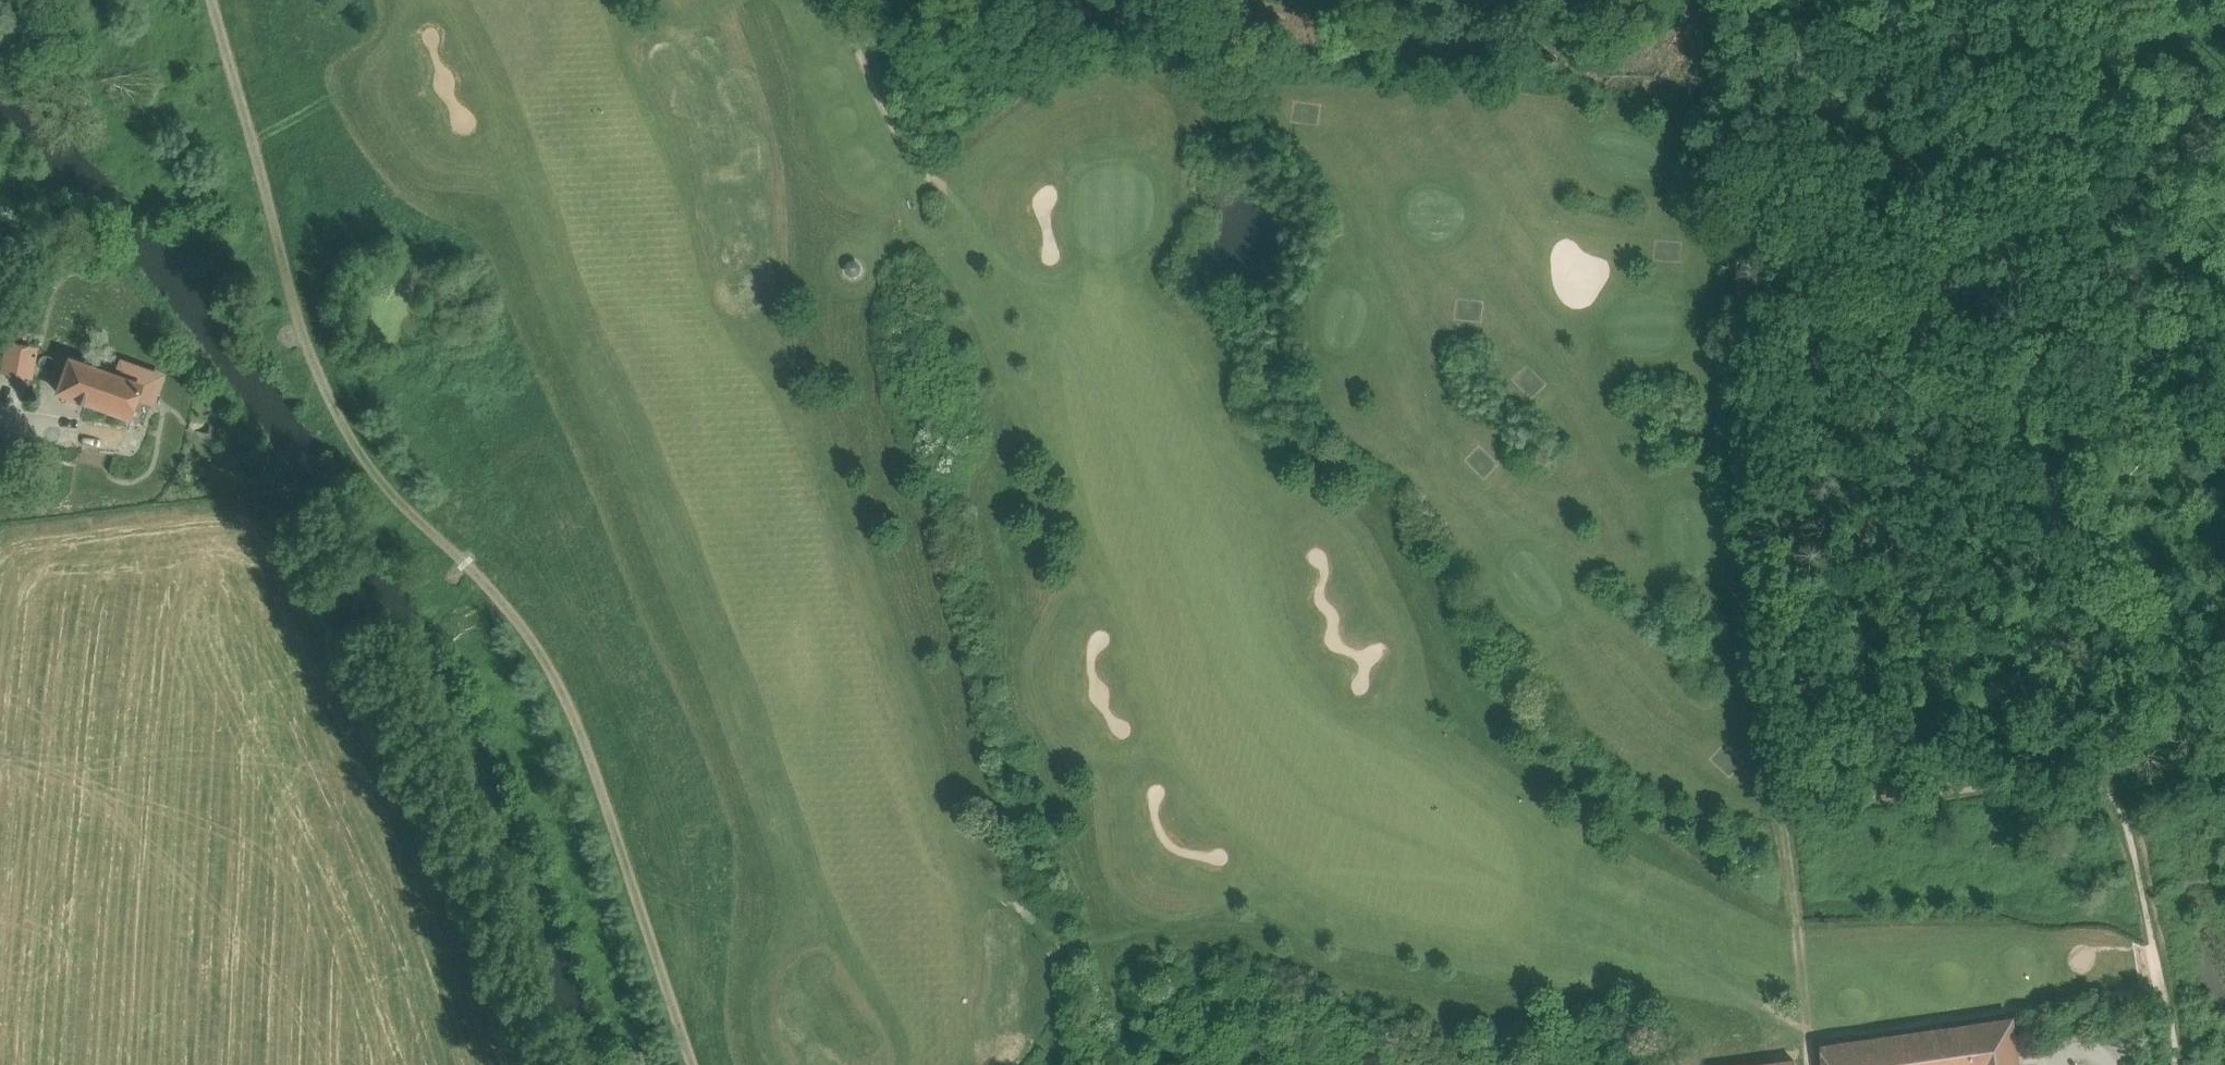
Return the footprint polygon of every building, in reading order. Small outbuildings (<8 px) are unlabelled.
[(4,372),(29,377),(34,351),(8,347),(4,372)] [(138,398),(141,388),(116,379),(70,362),(58,394),(130,419),(138,398)] [(122,364),(116,379),(141,388),(138,398),(151,403),(160,378),(122,364)] [(1972,1025),(1977,1064),(2020,1064),(2014,1019),(1972,1025)] [(1822,1047),(1825,1064),(1977,1064),(1972,1025),(1822,1047)]
